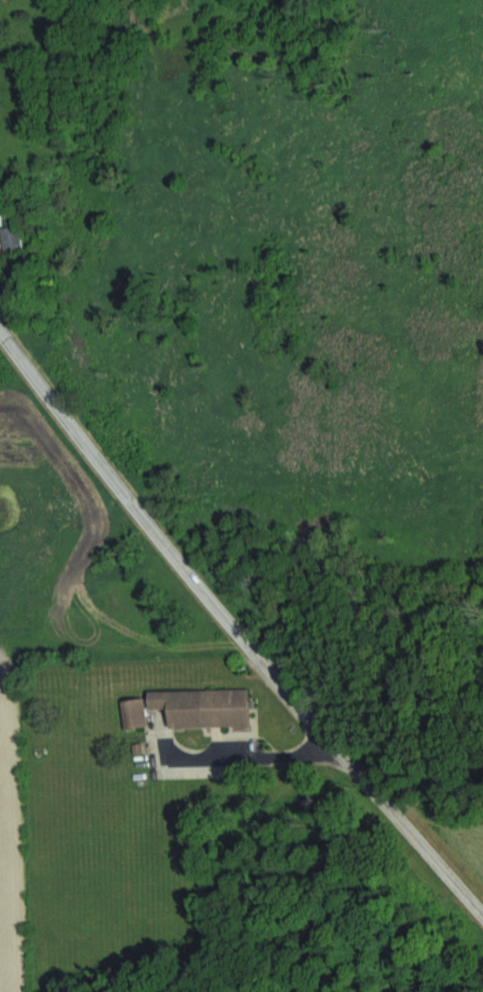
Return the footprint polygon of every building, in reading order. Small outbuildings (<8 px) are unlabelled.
[(27,252),(23,224),(5,227),(8,254),(27,252)] [(255,689),(154,690),(154,708),(175,708),(175,727),(256,726),(255,689)] [(151,725),(146,698),(125,702),(129,729),(151,725)]
